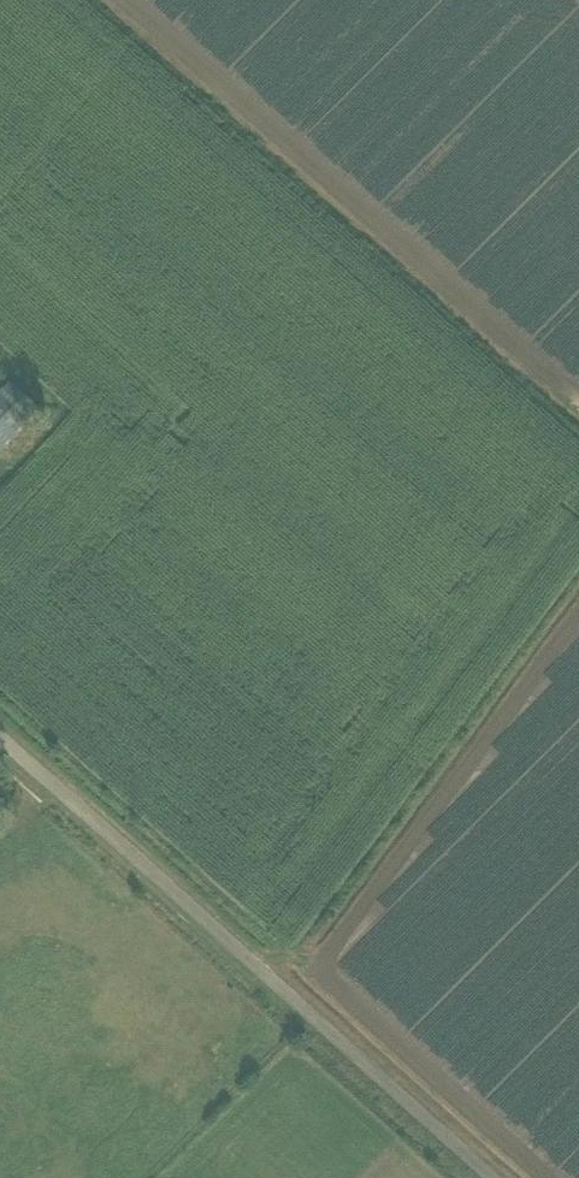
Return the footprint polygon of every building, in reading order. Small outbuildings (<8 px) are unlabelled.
[(13,384),(0,397),(0,451),(40,410),(13,384)]
